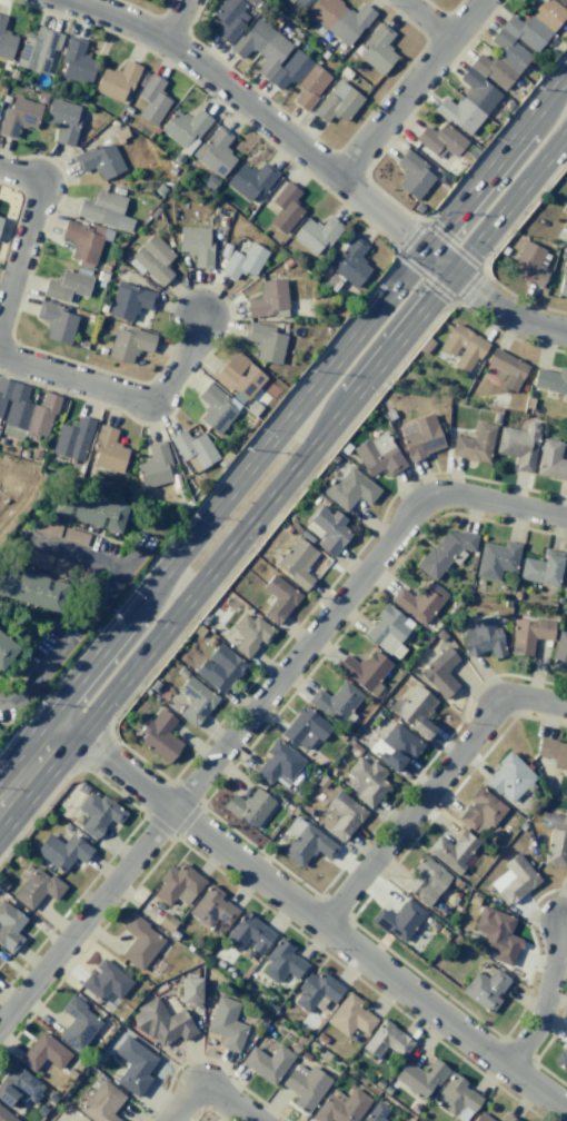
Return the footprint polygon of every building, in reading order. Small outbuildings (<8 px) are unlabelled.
[(247,4),(242,0),(224,0),(212,17),(222,25),(215,35),(229,45),(249,17),(242,12),(247,4)] [(374,13),(362,3),(353,14),(336,0),(288,0),(303,12),(347,47),(374,13)] [(532,53),(534,55),(566,11),(552,0),(540,0),(522,24),(509,14),(489,40),(500,48),(490,62),(478,53),(469,66),(504,92),(532,53)] [(2,31),(6,17),(0,15),(0,58),(10,60),(17,35),(2,31)] [(331,75),(292,48),(294,45),(254,17),(230,51),(242,59),(249,49),(263,58),(253,72),(280,90),(287,80),(301,90),(292,102),(305,112),(331,75)] [(381,76),(397,55),(385,45),(394,34),(379,22),(361,45),(365,47),(357,57),(381,76)] [(47,75),(60,34),(37,26),(34,35),(25,32),(15,65),(47,75)] [(86,41),(67,36),(60,63),(64,64),(61,77),(89,84),(96,59),(82,55),(86,41)] [(138,66),(123,60),(118,72),(102,66),(92,91),(124,103),(138,66)] [(468,137),(501,94),(467,67),(458,78),(468,87),(454,106),(442,97),(433,109),(468,137)] [(165,81),(148,73),(137,96),(145,100),(137,117),(155,126),(170,99),(159,93),(165,81)] [(326,123),(332,114),(345,123),(363,97),(336,78),(312,113),(326,123)] [(18,126),(35,130),(41,103),(12,97),(10,108),(3,107),(0,121),(0,135),(15,138),(18,126)] [(79,106),(50,98),(43,123),(58,127),(53,142),(72,147),(80,120),(75,119),(79,106)] [(212,119),(196,108),(189,119),(174,109),(159,131),(188,152),(212,119)] [(424,125),(413,139),(439,159),(445,150),(455,158),(468,141),(442,122),(435,133),(424,125)] [(232,137),(216,124),(191,157),(220,179),(236,158),(223,148),(232,137)] [(124,170),(112,142),(98,148),(97,145),(72,155),(80,173),(95,167),(100,180),(124,170)] [(395,186),(417,201),(434,177),(425,170),(428,165),(405,149),(395,163),(406,171),(395,186)] [(278,174),(263,161),(254,173),(241,163),(224,183),(247,203),(256,192),(259,196),(278,174)] [(268,221),(283,235),(303,212),(292,202),(300,193),(287,181),(270,201),(279,209),(268,221)] [(129,232),(133,219),(121,216),(126,197),(96,188),(92,202),(79,198),(74,217),(129,232)] [(290,237),(316,258),(342,226),(328,215),(320,227),(307,217),(290,237)] [(102,238),(109,240),(112,232),(65,219),(59,238),(73,242),(68,260),(94,267),(102,238)] [(210,269),(211,228),(178,227),(177,252),(193,253),(193,268),(210,269)] [(175,255),(152,233),(126,261),(139,274),(143,270),(160,287),(173,274),(164,266),(175,255)] [(367,246),(351,234),(327,268),(356,288),(371,267),(358,259),(367,246)] [(540,288),(548,271),(543,269),(550,253),(522,240),(510,267),(526,274),(523,281),(540,288)] [(267,251),(249,242),(242,256),(231,250),(219,272),(234,280),(239,270),(253,278),(267,251)] [(566,297),(566,255),(558,295),(566,297)] [(92,277),(62,268),(58,282),(46,279),(41,295),(66,303),(69,292),(86,297),(92,277)] [(247,316),(287,314),(285,279),(258,281),(259,298),(246,299),(247,316)] [(108,316),(133,322),(136,307),(151,311),(155,292),(115,282),(108,316)] [(69,345),(78,313),(39,301),(34,317),(48,322),(43,337),(69,345)] [(275,327),(247,321),(243,339),(257,342),(254,359),(279,364),(286,335),(274,332),(275,327)] [(439,348),(455,358),(451,365),(468,375),(487,341),(453,322),(439,348)] [(155,334),(128,327),(127,332),(114,328),(107,357),(132,364),(136,349),(150,353),(155,334)] [(527,362),(491,349),(485,365),(505,372),(500,387),(516,392),(527,362)] [(266,375),(233,350),(210,381),(209,380),(196,397),(207,405),(197,419),(218,435),(241,404),(243,405),(266,375)] [(566,393),(566,369),(558,368),(557,372),(535,369),(532,389),(566,393)] [(1,421),(0,428),(0,432),(48,442),(57,395),(43,392),(41,406),(25,402),(29,385),(0,379),(0,421),(1,421)] [(94,420),(77,415),(74,427),(59,423),(51,453),(82,462),(94,420)] [(443,450),(434,415),(398,424),(407,459),(443,450)] [(500,426),(494,453),(516,458),(513,470),(531,473),(540,423),(526,420),(524,431),(500,426)] [(488,463),(495,425),(475,421),(472,439),(454,436),(450,456),(488,463)] [(113,443),(117,429),(98,424),(86,464),(121,474),(128,447),(113,443)] [(168,438),(191,475),(218,458),(202,432),(189,439),(183,429),(168,438)] [(388,476),(405,466),(383,430),(352,449),(368,477),(383,468),(388,476)] [(559,459),(562,442),(542,438),(534,475),(566,481),(566,460),(559,459)] [(146,444),(149,460),(135,463),(141,488),(170,482),(167,467),(171,467),(165,440),(146,444)] [(357,496),(368,505),(380,489),(349,466),(338,481),(332,477),(321,493),(346,512),(357,496)] [(126,506),(68,490),(64,505),(54,502),(51,514),(68,519),(119,533),(126,506)] [(350,532),(341,526),(345,519),(333,510),(331,513),(319,505),(305,526),(321,537),(315,545),(333,558),(350,532)] [(89,533),(36,519),(33,531),(85,545),(89,533)] [(468,551),(474,544),(449,524),(415,566),(436,583),(464,548),(468,551)] [(318,553),(296,536),(273,566),(305,590),(313,579),(303,572),(318,553)] [(502,546),(481,542),(474,577),(498,581),(500,570),(514,573),(520,543),(503,540),(502,546)] [(22,561),(48,569),(52,557),(26,548),(22,561)] [(521,557),(517,579),(556,587),(563,553),(544,549),(542,561),(521,557)] [(76,577),(79,565),(55,558),(52,570),(76,577)] [(55,614),(66,585),(19,568),(17,576),(2,571),(0,578),(0,595),(55,614)] [(261,587),(274,598),(261,614),(276,626),(300,596),(272,573),(261,587)] [(447,595),(428,579),(412,598),(399,587),(389,599),(422,626),(447,595)] [(363,637),(397,659),(404,648),(398,644),(413,622),(384,604),(363,637)] [(247,659),(260,642),(264,645),(273,632),(245,610),(230,629),(240,636),(232,648),(247,659)] [(506,655),(498,626),(493,627),(490,616),(471,620),(473,627),(460,631),(466,656),(489,650),(491,659),(506,655)] [(553,621),(512,619),(510,653),(532,654),(533,638),(552,639),(553,621)] [(557,631),(550,667),(566,670),(566,632),(557,631)] [(0,632),(0,672),(19,647),(0,632)] [(246,665),(217,642),(193,672),(222,695),(246,665)] [(458,687),(445,670),(458,661),(448,647),(417,670),(440,700),(458,687)] [(391,664),(372,649),(359,665),(345,654),(335,667),(372,697),(381,687),(376,683),(391,664)] [(218,698),(188,675),(177,690),(190,700),(178,715),(195,728),(218,698)] [(338,726),(363,696),(343,680),(328,698),(317,688),(307,700),(338,726)] [(435,728),(423,719),(436,700),(416,685),(403,702),(396,697),(387,710),(427,739),(435,728)] [(303,752),(315,738),(320,742),(331,727),(303,704),(280,733),(303,752)] [(138,742),(166,764),(183,745),(167,732),(176,721),(159,707),(140,731),(144,735),(138,742)] [(395,772),(407,757),(411,761),(423,745),(392,721),(369,753),(395,772)] [(305,761),(275,737),(264,751),(269,754),(254,772),(269,784),(274,778),(285,786),(305,761)] [(566,771),(566,743),(538,739),(536,756),(553,759),(552,769),(566,771)] [(482,780),(509,805),(536,777),(509,752),(482,780)] [(345,773),(363,785),(354,798),(372,809),(388,784),(381,780),(386,771),(371,761),(368,764),(357,756),(345,773)] [(506,809),(478,785),(467,799),(471,801),(457,819),(471,831),(480,820),(490,828),(506,809)] [(222,807),(254,830),(274,801),(254,787),(244,802),(232,793),(222,807)] [(321,827),(342,843),(366,813),(338,790),(326,805),(334,811),(321,827)] [(102,795),(127,813),(118,825),(110,819),(105,826),(101,834),(94,840),(80,829),(89,816),(77,807),(89,792),(99,800),(102,795)] [(566,868),(566,829),(566,823),(566,817),(540,812),(538,828),(548,830),(543,864),(566,868)] [(300,868),(315,850),(328,860),(338,847),(297,815),(285,831),(293,837),(280,853),(300,868)] [(479,843),(462,829),(450,844),(438,835),(426,849),(454,873),(479,843)] [(74,857),(63,873),(34,852),(49,833),(62,844),(71,833),(93,850),(82,864),(74,857)] [(510,906),(540,879),(516,853),(502,865),(506,869),(490,883),(510,906)] [(429,907),(451,874),(421,854),(412,868),(414,869),(402,889),(429,907)] [(168,905),(175,897),(185,905),(205,881),(182,863),(176,870),(168,865),(156,879),(161,883),(153,893),(168,905)] [(31,910),(44,892),(54,900),(67,885),(51,873),(49,877),(36,866),(12,895),(31,910)] [(238,911),(220,897),(223,894),(210,883),(187,912),(208,928),(216,918),(226,926),(238,911)] [(23,938),(16,932),(27,919),(1,897),(0,899),(0,924),(0,944),(11,953),(23,938)] [(393,916),(379,907),(370,921),(403,944),(424,912),(404,899),(393,916)] [(515,918),(481,906),(473,929),(485,933),(480,947),(494,952),(492,959),(511,966),(521,939),(509,935),(515,918)] [(275,932),(241,912),(224,941),(242,952),(245,947),(260,956),(275,932)] [(164,936),(129,915),(121,929),(132,936),(119,958),(142,972),(164,936)] [(275,984),(286,972),(295,979),(307,966),(290,952),(292,948),(280,938),(263,958),(267,962),(259,971),(275,984)] [(78,985),(101,1002),(108,992),(118,1000),(132,981),(102,958),(92,970),(90,969),(78,985)] [(475,971),(460,991),(489,1014),(500,1001),(496,997),(510,980),(494,967),(486,979),(475,971)] [(333,1004),(344,988),(320,971),(315,978),(308,972),(296,988),(300,991),(292,1002),(307,1013),(321,995),(333,1004)] [(201,978),(181,977),(181,1003),(201,1003),(201,978)] [(366,1035),(376,1018),(358,1007),(362,1001),(345,991),(326,1024),(348,1036),(353,1027),(366,1035)] [(247,1026),(233,1021),(239,1003),(217,995),(205,1031),(224,1038),(220,1047),(237,1053),(247,1026)] [(102,1021),(69,996),(59,1009),(72,1018),(57,1036),(78,1053),(102,1021)] [(167,1016),(156,997),(131,1011),(154,1050),(178,1036),(182,1042),(196,1033),(182,1008),(167,1016)] [(403,1058),(414,1040),(379,1019),(361,1049),(377,1059),(384,1047),(403,1058)] [(44,1059),(58,1070),(71,1055),(41,1030),(17,1060),(32,1072),(44,1059)] [(113,1053),(128,1063),(115,1082),(137,1098),(151,1078),(146,1075),(157,1058),(124,1035),(113,1053)] [(553,1062),(566,1072),(566,1042),(553,1062)] [(250,1046),(239,1065),(276,1085),(293,1053),(276,1044),(270,1057),(250,1046)] [(448,1069),(433,1058),(423,1073),(405,1060),(392,1079),(424,1101),(448,1069)] [(330,1078),(310,1066),(307,1071),(294,1063),(281,1085),(297,1095),(292,1105),(308,1115),(330,1078)] [(34,1103),(45,1085),(11,1064),(0,1082),(0,1101),(10,1107),(18,1093),(34,1103)] [(433,1101),(451,1116),(461,1104),(471,1112),(482,1099),(454,1076),(433,1101)] [(111,1113),(125,1097),(103,1078),(77,1109),(91,1120),(120,1120),(111,1113)] [(331,1088),(311,1119),(314,1120),(356,1120),(371,1099),(353,1087),(346,1098),(331,1088)] [(382,1119),(388,1108),(373,1099),(361,1120),(384,1120),(382,1119)] [(0,1106),(0,1120),(17,1120),(0,1106)] [(479,1110),(472,1120),(494,1120),(479,1110)]
